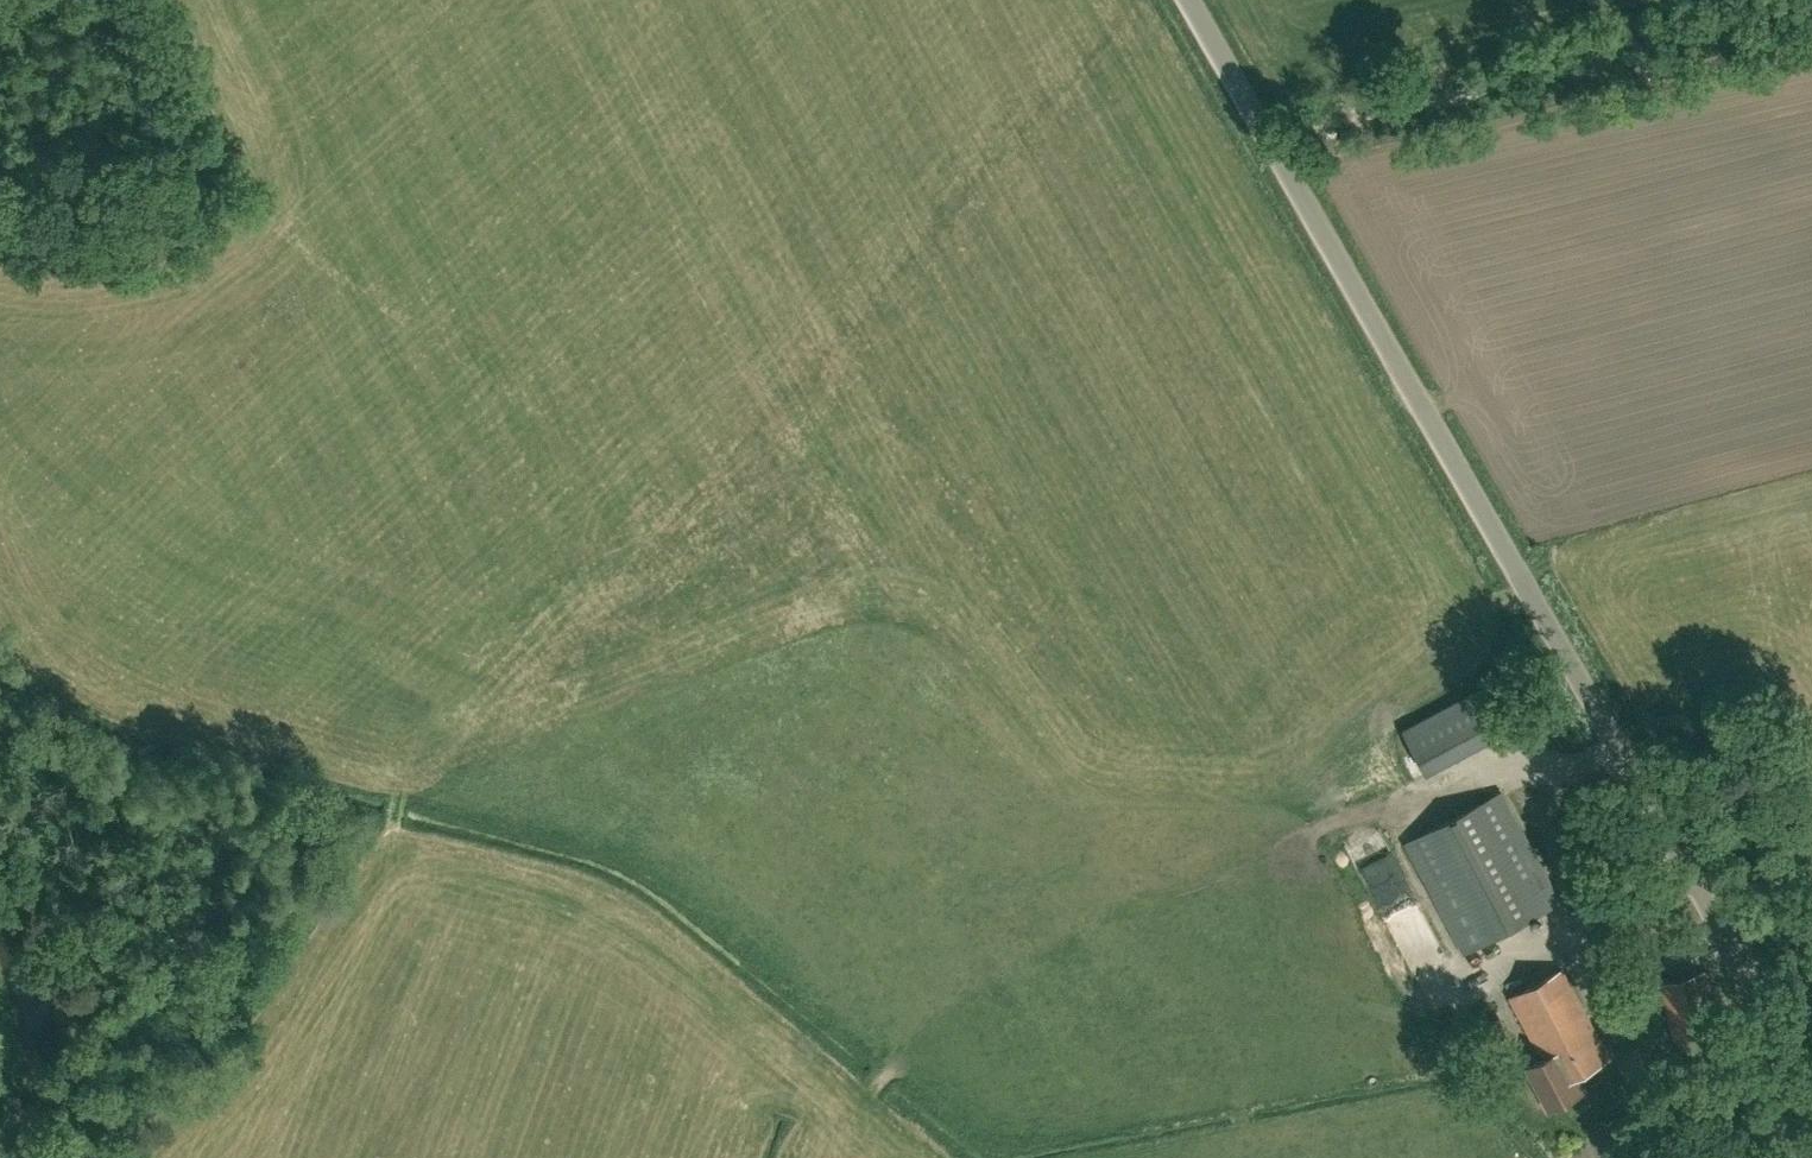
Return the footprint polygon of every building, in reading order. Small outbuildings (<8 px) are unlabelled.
[(1403,731),(1426,773),(1510,728),(1487,686),(1403,731)] [(1561,901),(1502,792),(1406,844),(1465,953),(1561,901)] [(1563,970),(1511,998),(1544,1060),(1528,1069),(1550,1109),(1583,1091),(1575,1076),(1611,1057),(1563,970)] [(1721,1027),(1706,971),(1660,984),(1675,1039),(1721,1027)] [(1643,988),(1650,1012),(1663,1009),(1656,985),(1643,988)]
